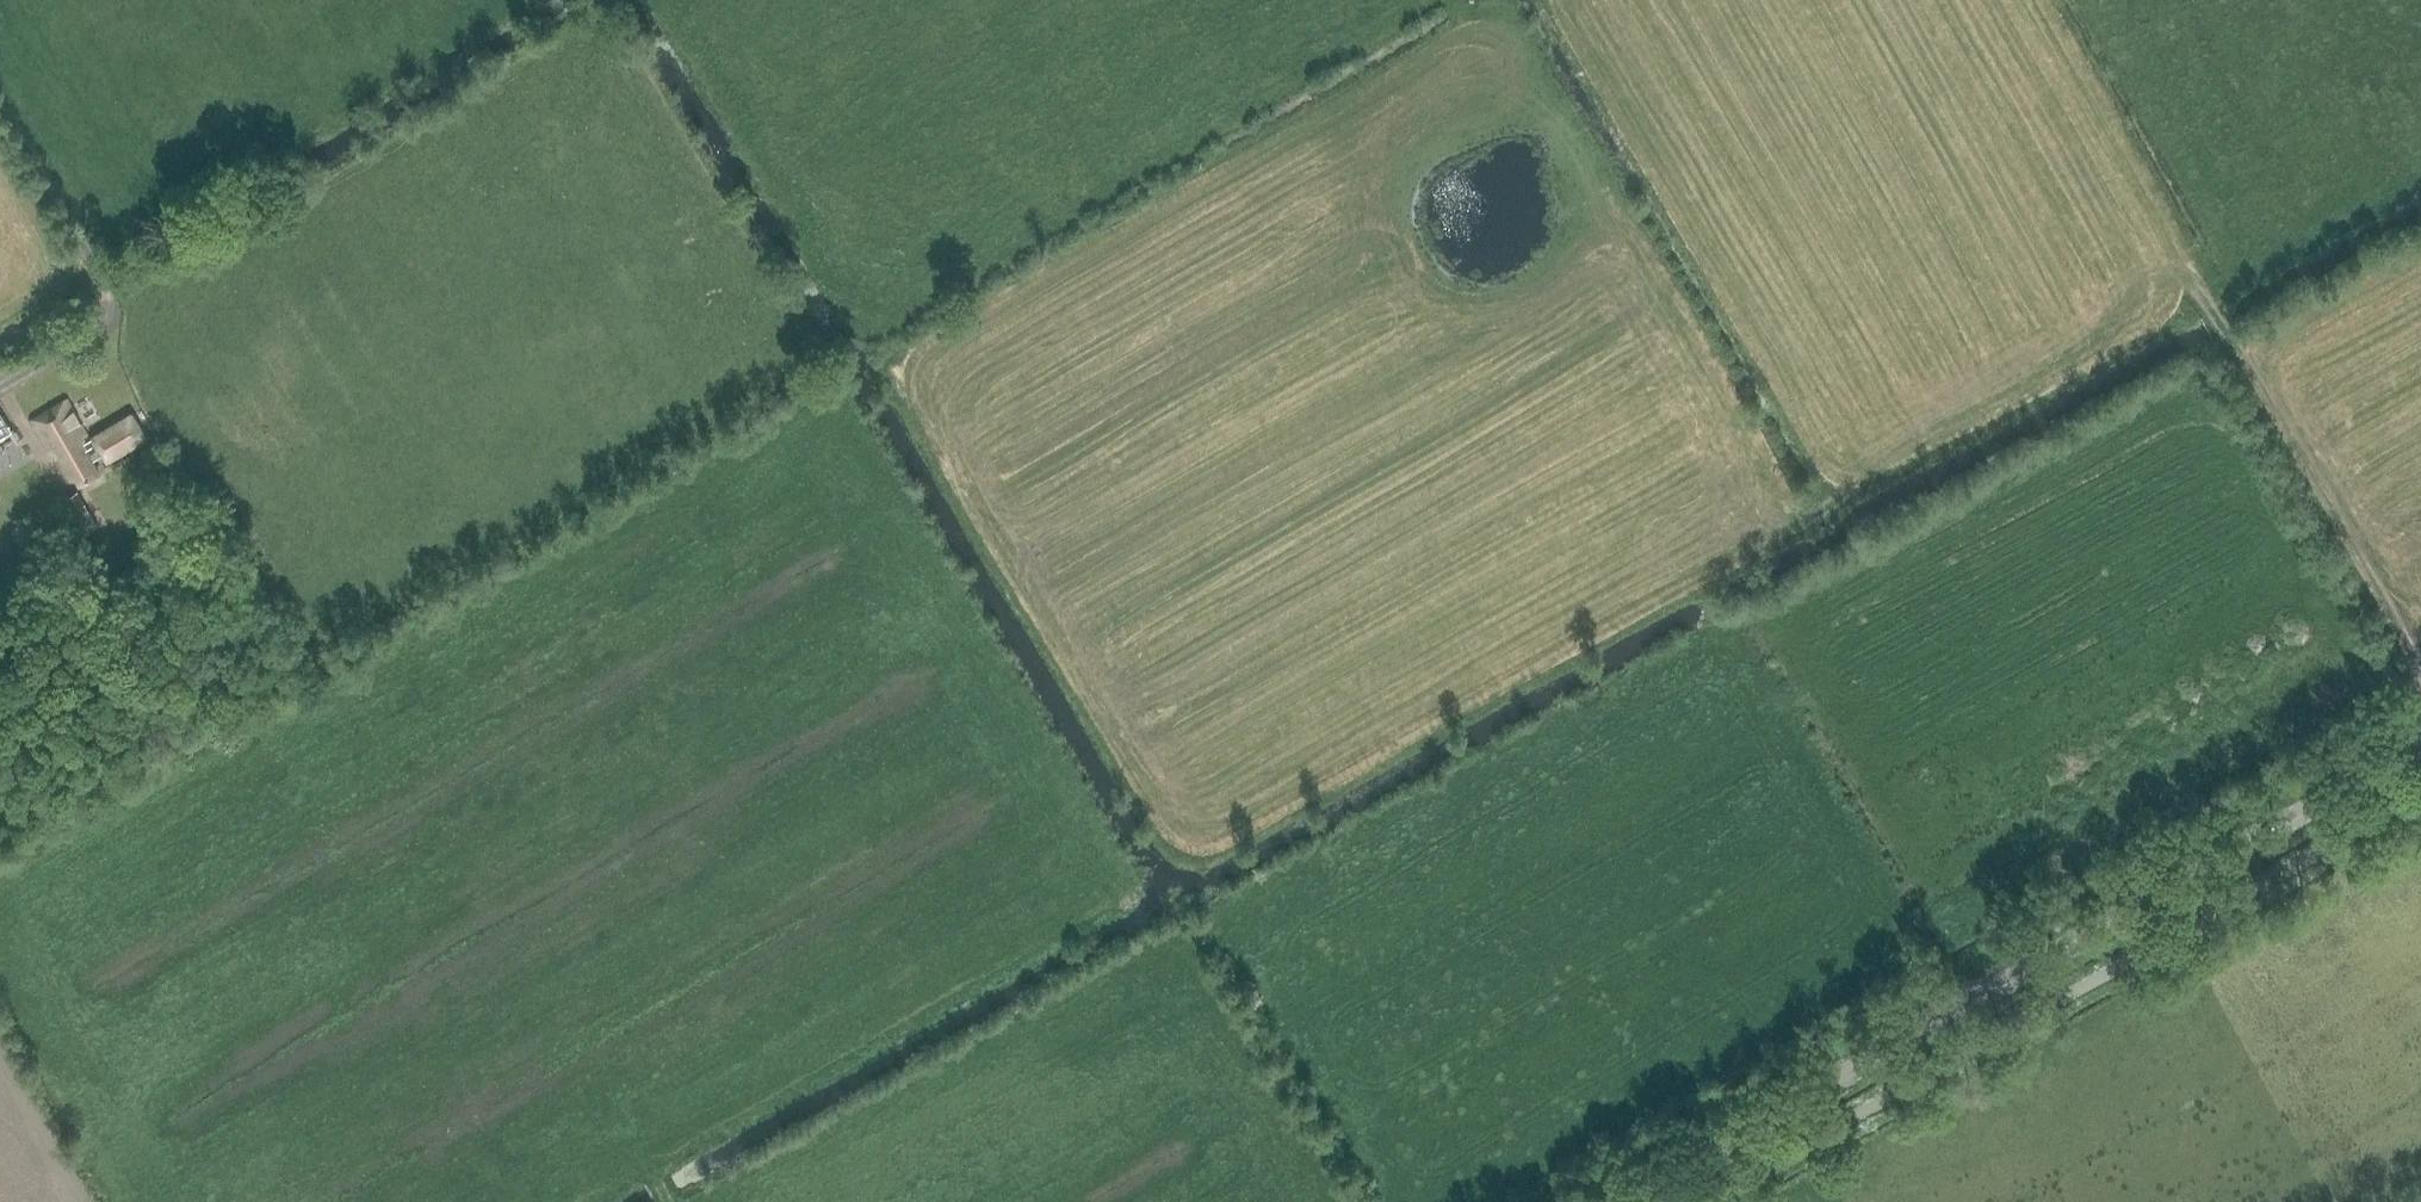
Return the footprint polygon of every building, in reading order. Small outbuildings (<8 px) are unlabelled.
[(107,460),(146,437),(132,415),(89,440),(66,398),(30,420),(49,454),(53,451),(55,455),(56,454),(70,480),(75,477),(79,484),(99,473),(91,460),(103,453),(107,460)] [(54,550),(95,526),(76,492),(66,499),(74,513),(43,531),(54,550)]
